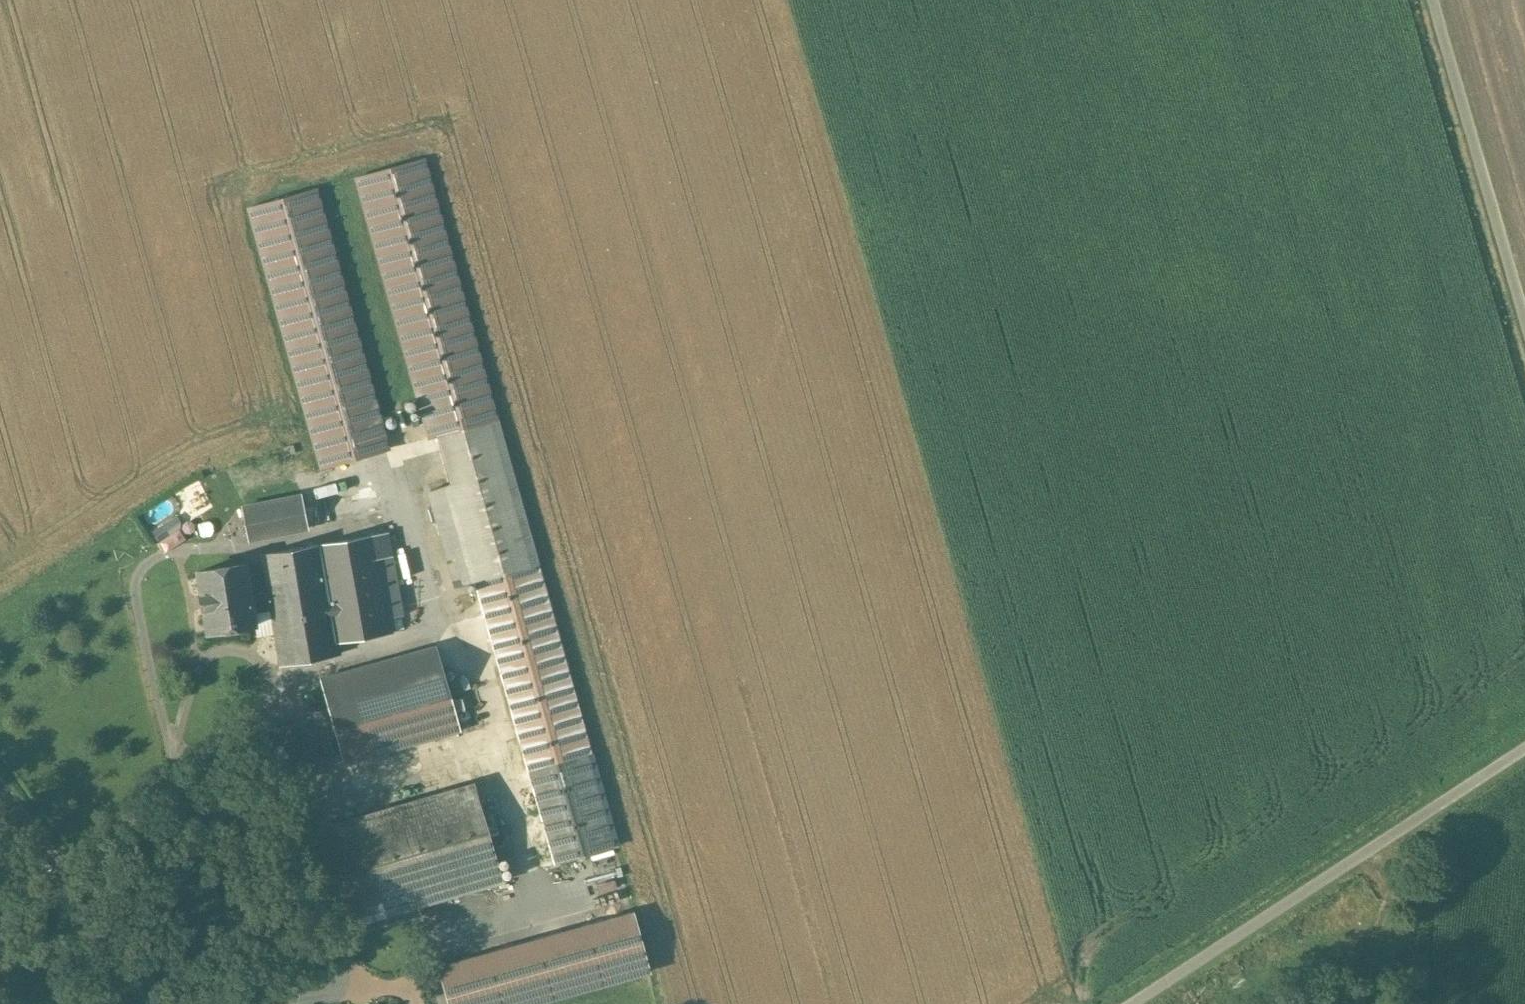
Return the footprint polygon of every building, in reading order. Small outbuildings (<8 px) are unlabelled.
[(493,419),(420,159),(359,176),(432,436),(437,434),(493,419)] [(385,449),(313,189),(251,206),(314,433),(324,466),(385,449)] [(493,419),(437,434),(451,483),(427,489),(454,587),(475,581),(474,580),(534,563),(493,419)] [(301,494),(241,506),(248,539),(308,527),(301,494)] [(387,532),(262,554),(267,584),(263,585),(264,592),(250,594),(253,612),(271,609),(280,664),(334,655),(335,655),(337,655),(338,655),(339,654),(340,653),(340,651),(337,642),(391,633),(388,618),(379,560),(392,557),(387,532)] [(392,557),(379,560),(388,618),(401,615),(392,557)] [(245,563),(197,571),(201,595),(200,595),(202,607),(203,607),(207,632),(255,624),(253,612),(250,594),(245,563)] [(534,563),(474,580),(475,581),(528,772),(587,756),(534,563)] [(436,646),(320,678),(336,732),(451,700),(436,646)] [(451,700),(336,732),(345,764),(460,732),(451,700)] [(297,728),(277,733),(266,751),(272,771),(289,781),(309,776),(320,758),(314,738),(297,728)] [(587,756),(528,772),(556,862),(612,846),(587,756)] [(472,783),(317,828),(345,925),(500,879),(472,783)] [(439,965),(450,1003),(527,1003),(648,970),(631,911),(439,965)]
